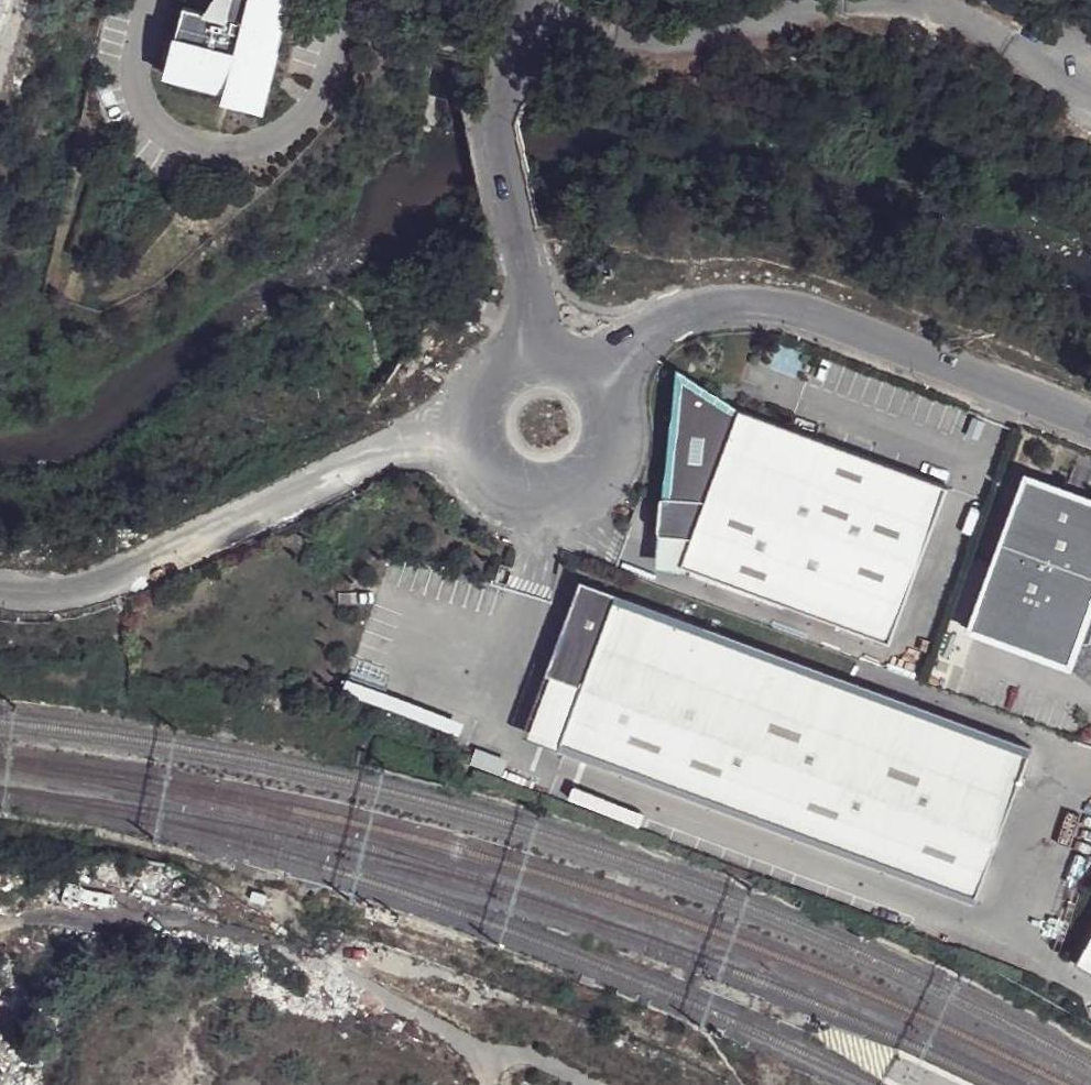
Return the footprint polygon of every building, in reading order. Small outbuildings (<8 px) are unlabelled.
[(204,11),(282,32),(290,3),(280,0),(212,0),(204,11)] [(204,11),(180,5),(161,74),(224,91),(233,93),(230,101),(261,109),(282,32),(204,11)] [(230,101),(233,93),(224,91),(222,99),(230,101)] [(889,641),(948,486),(740,406),(739,409),(719,406),(720,398),(701,395),(702,385),(682,382),(668,493),(660,492),(656,530),(691,534),(680,562),(889,641)] [(1022,475),(966,629),(1069,668),(1090,609),(1090,501),(1022,475)] [(691,534),(656,530),(653,558),(680,562),(691,534)] [(596,601),(602,585),(581,577),(575,593),(596,601)] [(766,824),(819,668),(602,585),(596,601),(575,593),(550,660),(586,673),(559,745),(766,824)] [(586,673),(550,660),(522,731),(559,745),(586,673)] [(973,901),(1030,747),(819,668),(766,824),(973,901)] [(277,695),(274,709),(281,710),(283,697),(277,695)] [(507,759),(476,747),(470,762),(501,774),(507,759)] [(1076,962),(1090,971),(1090,935),(1076,962)]
